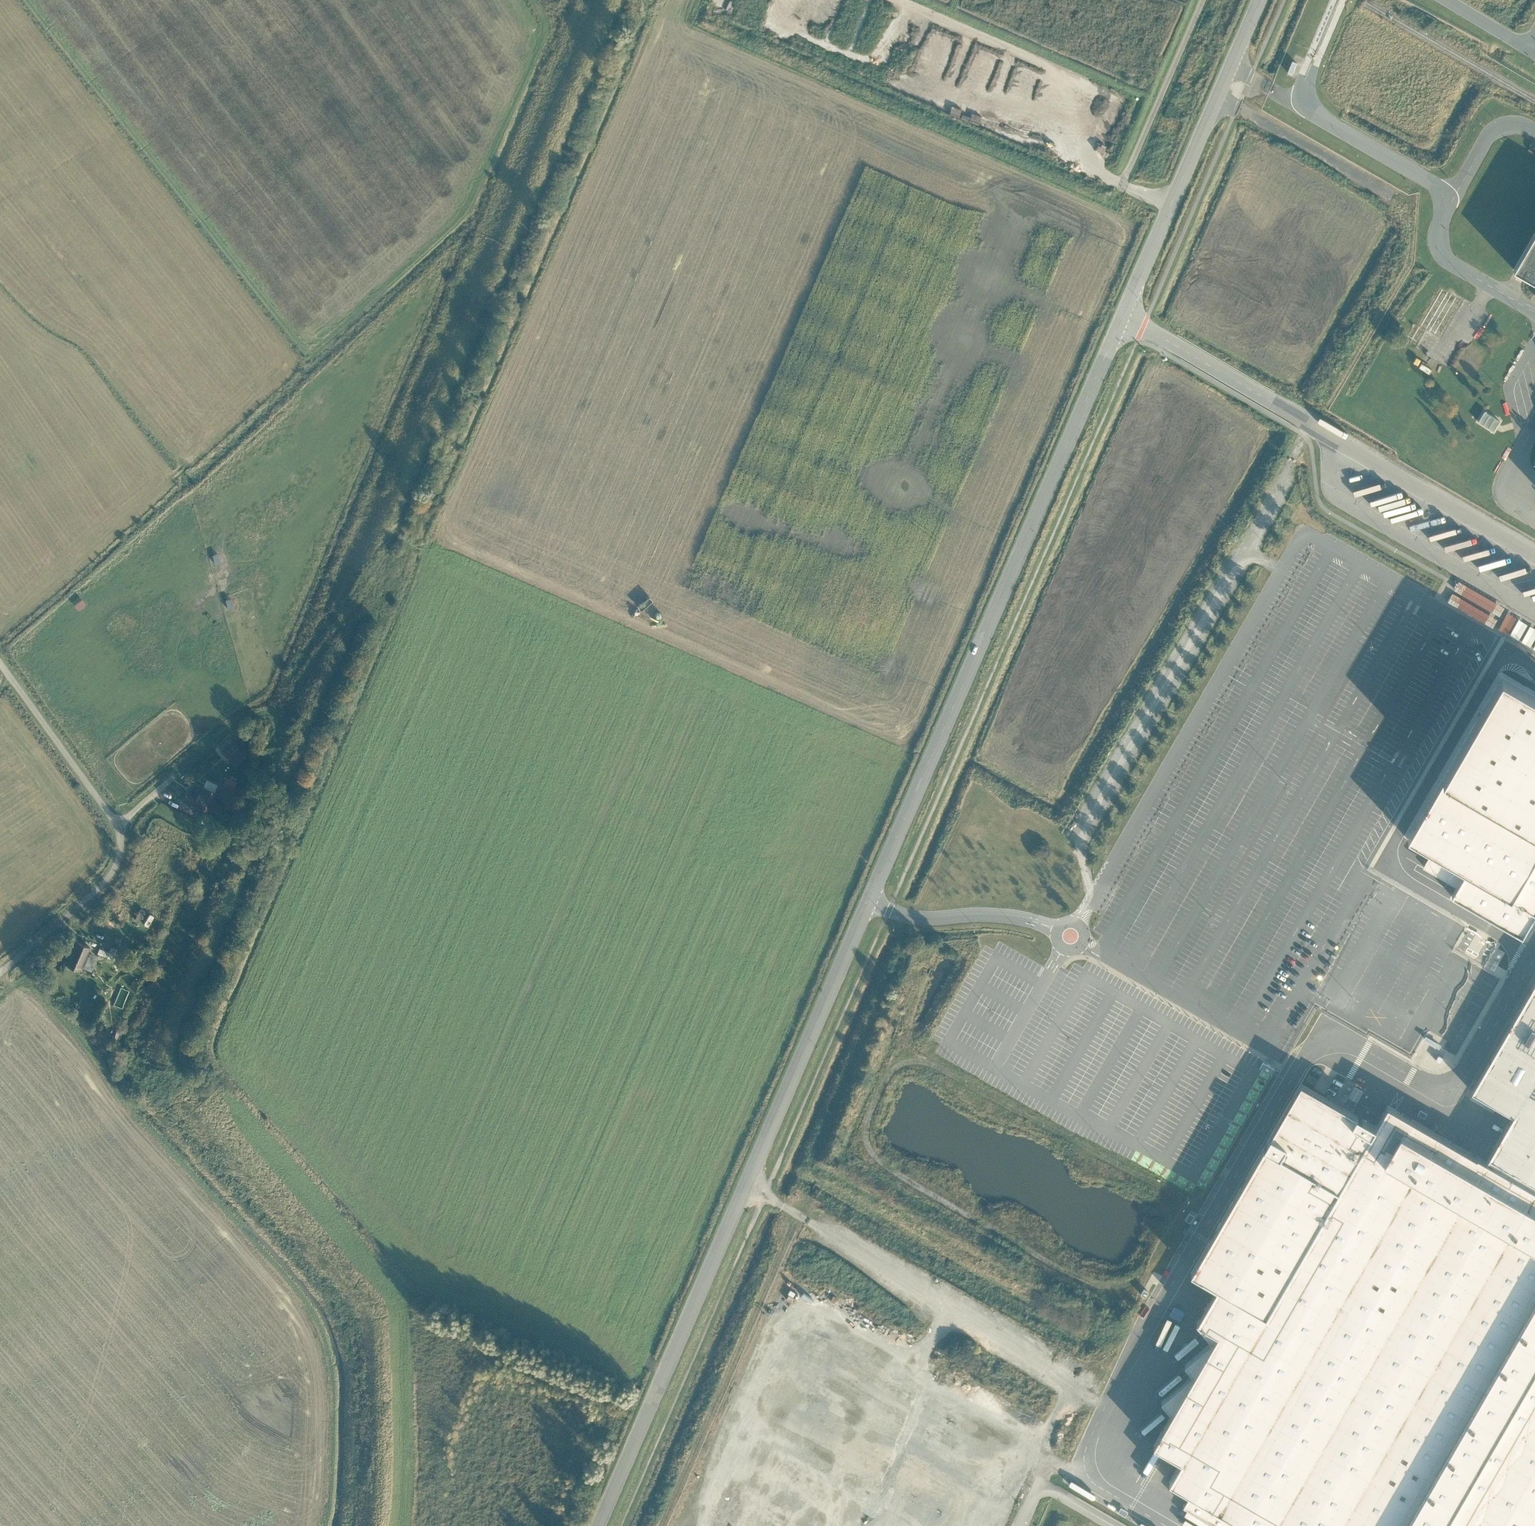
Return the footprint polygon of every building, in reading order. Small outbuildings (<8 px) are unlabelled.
[(1293,62),(1289,72),(1293,74),(1298,64),(1293,62)] [(1503,271),(1534,289),(1534,221),(1503,271)] [(1458,299),(1434,284),(1401,340),(1412,346),(1422,329),(1435,337),(1458,299)] [(1493,625),(1504,607),(1460,581),(1449,599),(1493,625)] [(77,607),(84,602),(81,598),(74,603),(77,607)] [(1499,627),(1534,648),(1534,627),(1508,612),(1499,627)] [(1497,672),(1438,775),(1534,830),(1534,693),(1497,672)] [(247,757),(229,737),(217,746),(236,767),(247,757)] [(1438,775),(1403,836),(1465,872),(1508,896),(1534,848),(1534,830),(1438,775)] [(201,783),(192,780),(181,804),(206,818),(218,794),(220,784),(204,776),(201,783)] [(236,781),(226,777),(222,786),(232,790),(236,781)] [(1508,896),(1534,912),(1534,911),(1534,848),(1508,896)] [(1522,934),(1534,912),(1508,896),(1465,872),(1452,894),(1522,934)] [(138,907),(134,918),(141,921),(145,910),(138,907)] [(89,946),(77,941),(66,967),(80,972),(81,967),(91,971),(96,956),(87,952),(89,946)] [(1490,1158),(1534,1184),(1534,981),(1474,1087),(1517,1112),(1490,1158)] [(1490,1158),(1385,1098),(1373,1120),(1301,1078),(1188,1278),(1198,1283),(1179,1320),(1141,1401),(1152,1414),(1133,1447),(1161,1463),(1149,1484),(1173,1497),(1168,1506),(1205,1525),(1220,1525),(1223,1521),(1232,1525),(1534,1525),(1534,1184),(1490,1158)]
